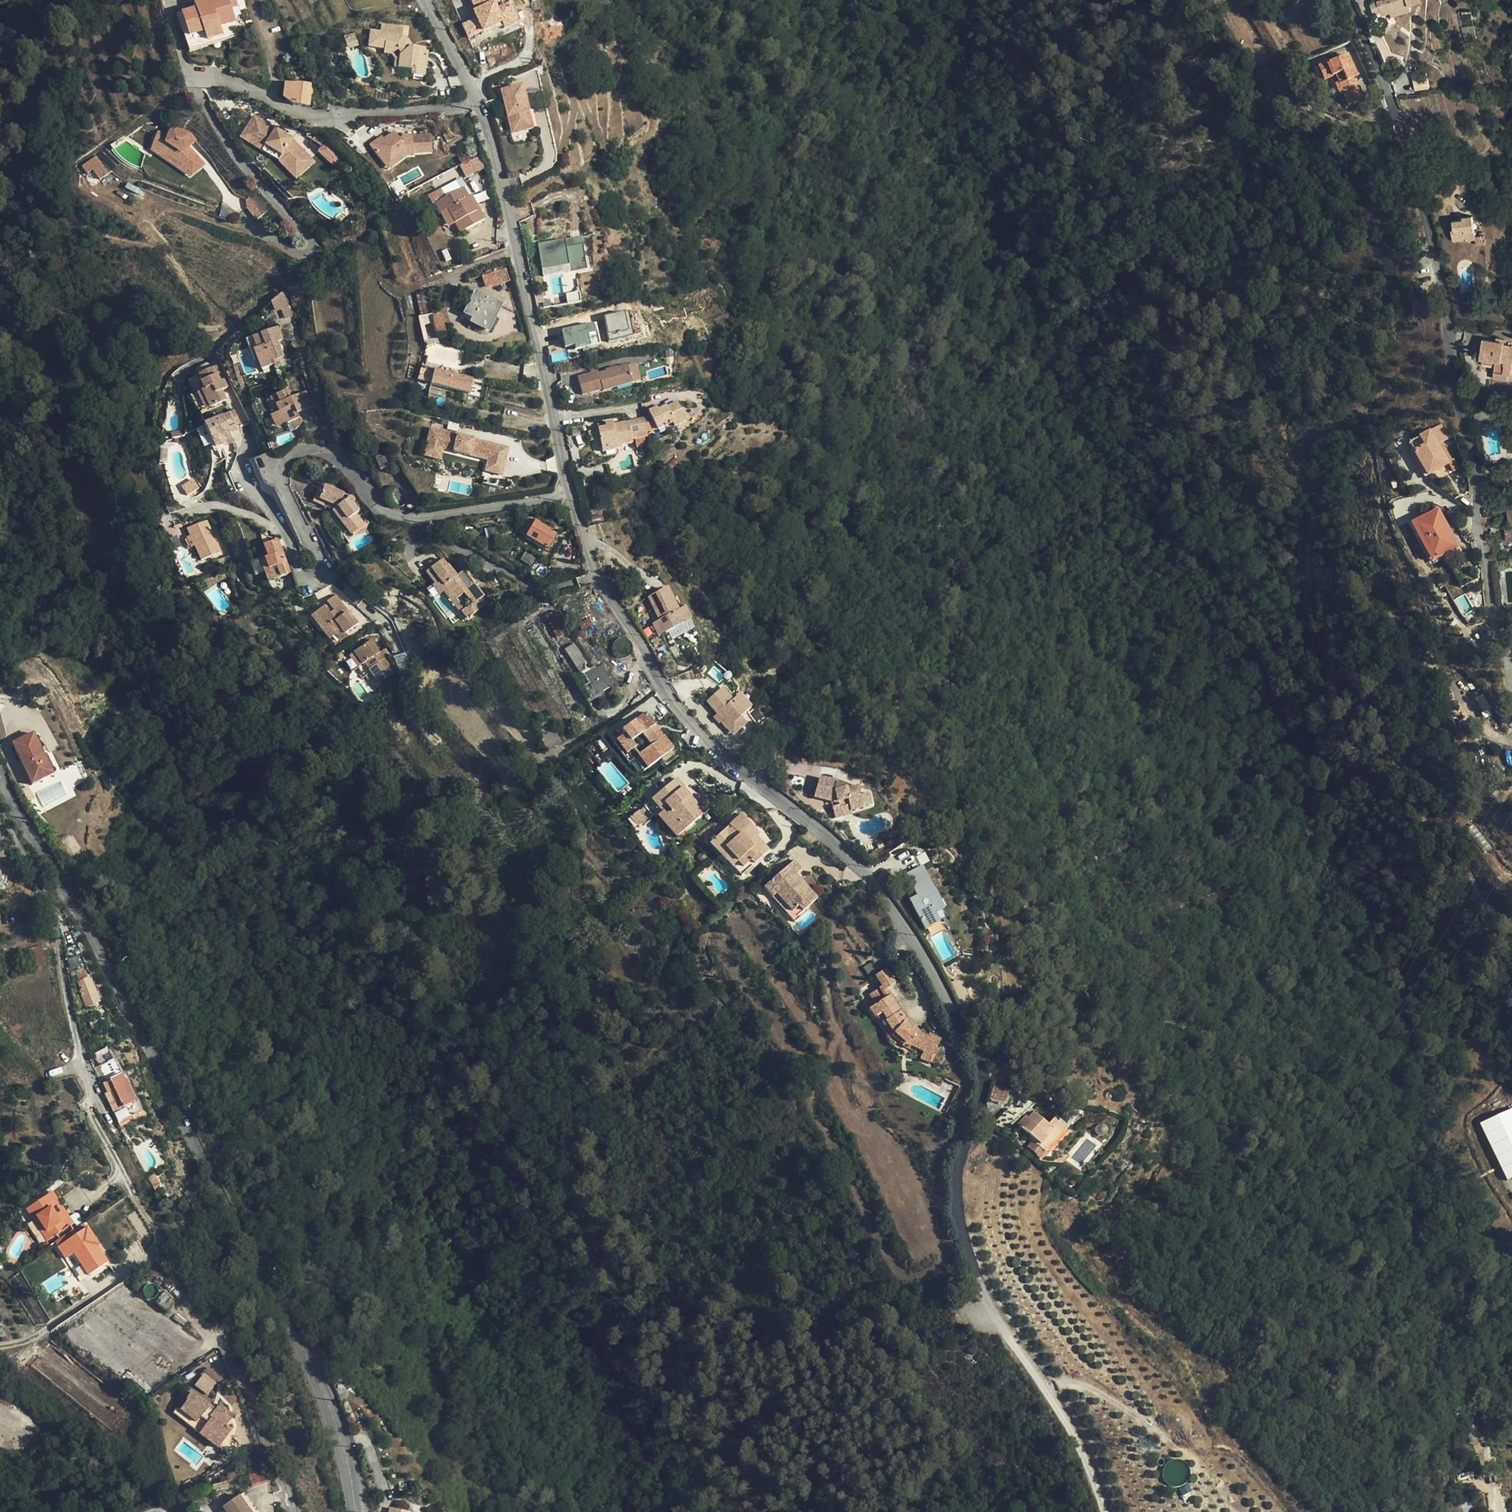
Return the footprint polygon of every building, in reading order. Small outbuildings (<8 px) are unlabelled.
[(228,39),(225,26),(235,22),(230,9),(237,7),(235,0),(201,0),(194,2),(196,9),(180,14),(191,46),(221,36),(223,41),(228,39)] [(500,0),(468,0),(481,32),(500,23),(501,27),(518,20),(510,2),(502,6),(500,0)] [(1391,11),(1410,4),(1421,0),(1379,0),(1370,3),(1374,13),(1381,10),(1383,14),(1391,11)] [(1410,4),(1391,11),(1392,16),(1411,8),(1410,4)] [(191,46),(180,14),(176,16),(188,53),(223,41),(221,36),(191,46)] [(468,38),(481,32),(476,20),(463,26),(468,38)] [(416,66),(425,67),(427,49),(412,47),(403,35),(403,28),(381,25),(380,32),(370,31),(368,48),(384,49),(394,51),(395,47),(400,53),(400,56),(398,68),(411,70),(416,71),(416,66)] [(353,34),(341,39),(343,46),(356,42),(353,34)] [(1349,69),(1353,67),(1347,54),(1312,69),(1318,82),(1335,75),(1338,82),(1335,84),(1340,95),(1342,94),(1348,106),(1363,99),(1354,78),(1353,79),(1349,69)] [(424,76),(425,67),(416,66),(416,71),(415,75),(424,76)] [(1412,75),(1413,91),(1428,89),(1427,74),(1412,75)] [(310,84),(285,83),(284,98),(292,104),(308,107),(309,95),(310,84)] [(522,113),(528,112),(521,85),(500,90),(509,129),(525,126),(522,113)] [(522,113),(525,126),(526,130),(532,129),(528,112),(522,113)] [(253,116),(243,133),(282,155),(294,168),(308,156),(292,139),(282,133),(276,135),(270,131),(272,127),(253,116)] [(525,126),(509,129),(511,134),(526,130),(525,126)] [(282,133),(272,127),(270,131),(276,135),(282,133)] [(168,137),(157,133),(152,147),(167,152),(181,163),(192,175),(203,166),(193,154),(193,150),(189,145),(196,140),(190,133),(175,129),(172,129),(170,132),(169,135),(168,137)] [(282,155),(243,133),(240,139),(261,151),(271,156),(277,159),(295,180),(314,162),(308,156),(294,168),(282,155)] [(410,157),(427,154),(426,137),(399,140),(396,142),(391,135),(380,142),(378,140),(367,149),(378,165),(384,161),(390,169),(402,160),(410,159),(410,157)] [(321,146),(318,150),(331,163),(335,159),(321,146)] [(167,152),(152,147),(151,150),(190,177),(192,175),(181,163),(167,152)] [(271,156),(261,151),(253,166),(262,172),(271,156)] [(97,155),(82,165),(87,173),(93,169),(100,179),(109,173),(97,155)] [(483,168),(478,157),(458,168),(463,179),(483,168)] [(384,161),(378,165),(384,173),(390,169),(384,161)] [(466,199),(468,198),(463,188),(435,203),(440,214),(448,210),(455,223),(460,233),(484,219),(479,210),(476,211),(471,203),(469,204),(466,199)] [(264,213),(250,195),(246,198),(247,207),(256,218),(264,213)] [(479,210),(474,201),(471,203),(476,211),(479,210)] [(448,227),(455,223),(448,210),(440,214),(448,227)] [(1450,221),(1453,239),(1466,237),(1466,239),(1476,238),(1475,235),(1473,215),(1463,216),(1463,219),(1450,221)] [(587,272),(582,238),(538,245),(542,270),(570,266),(571,274),(587,272)] [(481,276),(485,289),(510,281),(506,268),(481,276)] [(283,292),(270,298),(280,320),(293,314),(283,292)] [(486,325),(496,303),(475,292),(464,314),(473,319),(486,325)] [(501,305),(496,303),(486,325),(483,329),(488,332),(501,305)] [(639,334),(637,324),(635,325),(632,309),(627,311),(633,335),(639,334)] [(633,335),(627,311),(603,316),(608,340),(633,335)] [(470,323),(483,329),(486,325),(473,319),(470,323)] [(600,343),(595,322),(561,330),(565,347),(574,345),(575,349),(600,343)] [(277,327),(253,337),(257,347),(254,349),(257,358),(262,369),(274,364),(272,361),(278,359),(283,357),(277,342),(282,340),(277,327)] [(246,339),(250,350),(254,349),(257,347),(253,337),(246,339)] [(1504,342),(1496,341),(1482,339),(1479,358),(1496,361),(1495,365),(1493,377),(1508,379),(1509,374),(1511,374),(1511,369),(1511,346),(1504,344),(1504,342)] [(216,365),(213,366),(220,381),(223,380),(216,365)] [(627,366),(632,383),(639,381),(635,365),(627,366)] [(220,381),(213,366),(198,374),(202,381),(200,382),(204,389),(191,396),(199,413),(226,400),(221,390),(227,387),(223,380),(220,381)] [(593,376),(593,373),(577,378),(582,395),(602,390),(602,391),(632,383),(627,366),(617,369),(618,372),(606,376),(605,373),(598,374),(593,376)] [(472,378),(433,369),(429,384),(468,392),(472,378)] [(279,412),(285,424),(299,418),(297,413),(312,406),(305,391),(290,398),(286,390),(270,397),(277,413),(279,412)] [(648,411),(650,417),(657,430),(672,423),(674,427),(687,421),(682,410),(680,411),(676,403),(666,408),(666,407),(658,410),(656,408),(648,411)] [(217,440),(220,445),(233,438),(228,428),(236,424),(230,412),(205,424),(206,426),(202,428),(209,444),(214,442),(217,440)] [(279,412),(277,413),(271,416),(277,428),(285,424),(279,412)] [(646,432),(657,430),(650,417),(644,418),(646,432)] [(598,429),(600,440),(602,452),(617,450),(617,445),(632,442),(632,440),(647,437),(646,432),(644,418),(613,424),(612,421),(605,423),(606,427),(598,429)] [(1426,447),(1415,453),(1428,476),(1449,464),(1439,447),(1450,440),(1442,426),(1421,438),(1426,447)] [(475,440),(428,429),(426,437),(435,439),(433,447),(441,449),(487,460),(490,447),(474,444),(475,440)] [(600,440),(598,429),(588,430),(590,441),(600,440)] [(435,439),(426,437),(422,457),(438,460),(441,449),(433,447),(435,439)] [(1421,438),(1409,445),(1415,453),(1426,447),(1421,438)] [(487,460),(503,464),(507,447),(475,440),(474,444),(490,447),(487,460)] [(378,460),(386,473),(393,469),(385,456),(378,460)] [(503,464),(487,460),(481,484),(497,487),(503,464)] [(185,487),(187,491),(198,486),(193,479),(187,485),(185,487)] [(353,522),(359,518),(355,514),(359,511),(353,503),(353,502),(354,502),(354,501),(354,500),(353,498),(352,497),(350,497),(349,497),(348,498),(348,499),(342,497),(344,493),(325,485),(319,499),(337,507),(342,512),(341,513),(350,525),(353,522)] [(342,512),(337,507),(332,510),(337,517),(341,513),(342,512)] [(337,517),(346,528),(350,525),(341,513),(337,517)] [(1439,514),(1417,527),(1439,564),(1461,551),(1439,514)] [(519,532),(547,549),(556,534),(528,517),(519,532)] [(363,524),(359,518),(353,522),(350,525),(346,528),(351,534),(363,524)] [(190,536),(195,545),(201,560),(221,551),(207,519),(187,528),(190,536)] [(1435,566),(1439,564),(1417,527),(1413,530),(1435,566)] [(195,545),(190,536),(186,538),(190,547),(195,545)] [(290,573),(277,539),(263,544),(268,556),(264,558),(273,579),(290,573)] [(232,564),(229,555),(218,559),(221,568),(232,564)] [(464,609),(461,612),(466,619),(484,606),(479,599),(476,600),(466,586),(458,576),(456,577),(450,568),(443,558),(425,571),(436,585),(440,582),(444,586),(445,585),(448,589),(456,599),(464,609)] [(456,577),(458,576),(451,566),(450,568),(456,577)] [(439,595),(443,592),(448,589),(445,585),(444,586),(440,582),(436,585),(433,587),(439,595)] [(476,600),(479,599),(468,585),(466,586),(476,600)] [(443,592),(451,602),(456,599),(448,589),(443,592)] [(667,590),(649,599),(660,623),(666,635),(685,627),(679,613),(667,590)] [(326,602),(328,603),(333,611),(329,614),(324,606),(323,606),(311,616),(323,632),(328,627),(340,642),(346,637),(344,635),(358,624),(352,617),(351,618),(346,612),(348,611),(336,595),(326,602)] [(464,609),(456,599),(451,602),(459,613),(461,612),(464,609)] [(333,611),(328,603),(324,606),(329,614),(333,611)] [(685,611),(679,613),(685,627),(691,623),(685,611)] [(666,635),(660,623),(654,625),(660,638),(666,635)] [(334,646),(340,642),(328,627),(323,632),(334,646)] [(371,640),(353,651),(362,664),(364,663),(367,661),(371,667),(368,669),(378,683),(395,671),(386,657),(388,655),(384,649),(379,652),(371,640)] [(579,669),(585,664),(586,663),(574,644),(565,650),(578,669),(579,669)] [(362,664),(353,651),(348,655),(357,667),(362,664)] [(583,675),(585,674),(590,671),(585,664),(579,669),(583,675)] [(602,664),(590,671),(585,674),(592,684),(586,687),(592,697),(614,684),(602,664)] [(722,692),(707,704),(717,716),(722,723),(728,729),(740,720),(743,717),(732,704),(722,692)] [(1482,693),(1475,697),(1483,713),(1490,709),(1482,693)] [(740,698),(732,704),(743,717),(751,711),(740,698)] [(633,748),(648,768),(673,749),(646,713),(635,721),(635,720),(622,730),(625,734),(617,740),(627,753),(633,748)] [(717,716),(714,719),(719,726),(722,723),(717,716)] [(740,720),(728,729),(733,736),(745,726),(740,720)] [(53,775),(33,734),(13,744),(32,785),(53,775)] [(614,742),(623,756),(627,753),(617,740),(614,742)] [(629,762),(634,758),(638,755),(633,748),(627,753),(623,756),(629,762)] [(638,755),(634,758),(644,771),(648,768),(638,755)] [(686,800),(689,797),(681,788),(682,787),(675,778),(652,799),(659,807),(664,802),(672,811),(666,816),(674,825),(679,822),(686,829),(710,808),(699,795),(693,801),(690,804),(686,800)] [(835,793),(836,786),(837,784),(818,779),(813,797),(836,803),(837,803),(838,809),(848,806),(849,812),(870,806),(867,794),(858,797),(856,789),(845,791),(845,790),(835,793)] [(780,787),(786,793),(790,788),(783,783),(780,787)] [(663,811),(666,816),(672,811),(664,802),(659,807),(663,811)] [(850,815),(849,812),(848,806),(838,809),(832,810),(834,818),(850,815)] [(639,825),(648,816),(641,808),(631,817),(639,825)] [(658,815),(670,829),(674,825),(666,816),(663,811),(658,815)] [(751,840),(755,836),(758,832),(741,814),(730,825),(730,826),(732,828),(730,830),(727,828),(711,844),(725,858),(730,853),(747,871),(768,850),(759,840),(755,844),(751,840)] [(677,837),(686,829),(679,822),(674,825),(670,829),(677,837)] [(755,844),(759,840),(755,836),(751,840),(755,844)] [(742,876),(747,871),(730,853),(725,858),(742,876)] [(793,877),(796,874),(802,869),(794,860),(763,888),(772,897),(776,894),(792,911),(788,915),(794,922),(799,917),(797,916),(817,898),(799,878),(796,881),(793,877)] [(938,899),(920,866),(905,874),(915,891),(917,895),(916,898),(910,901),(923,925),(936,917),(929,904),(938,899)] [(907,895),(910,901),(916,898),(917,895),(915,891),(907,895)] [(776,894),(772,897),(788,915),(792,911),(776,894)] [(77,945),(68,949),(73,961),(82,957),(77,945)] [(46,966),(41,947),(26,951),(31,970),(46,966)] [(883,985),(886,990),(896,983),(886,968),(875,975),(881,986),(883,985)] [(93,986),(88,978),(77,982),(80,990),(79,991),(86,1008),(100,1003),(93,986)] [(876,1004),(882,1013),(887,1020),(885,1021),(894,1033),(892,1036),(903,1047),(905,1044),(910,1046),(923,1052),(932,1057),(940,1040),(929,1034),(927,1037),(916,1032),(919,1028),(916,1025),(912,1029),(908,1025),(911,1021),(908,1018),(906,1020),(886,990),(883,985),(881,986),(869,994),(876,1004)] [(874,1018),(882,1013),(876,1004),(868,1009),(874,1018)] [(912,1029),(916,1025),(911,1021),(908,1025),(912,1029)] [(106,1046),(93,1054),(106,1075),(119,1067),(106,1046)] [(929,1064),(932,1057),(923,1052),(919,1060),(929,1064)] [(995,1086),(992,1100),(1004,1103),(1009,1091),(995,1086)] [(1021,1095),(1011,1090),(1002,1108),(1013,1112),(1021,1095)] [(127,1107),(114,1111),(117,1120),(130,1116),(127,1107)] [(1480,1121),(1506,1179),(1511,1177),(1511,1107),(1480,1121)] [(1032,1141),(1045,1153),(1067,1128),(1055,1117),(1048,1126),(1034,1113),(1029,1119),(1026,1116),(1018,1125),(1030,1137),(1033,1139),(1032,1141)] [(1040,1159),(1045,1153),(1032,1141),(1026,1147),(1040,1159)] [(160,1185),(154,1175),(148,1178),(153,1189),(160,1185)] [(60,1203),(52,1193),(44,1198),(51,1209),(60,1203)] [(51,1209),(44,1198),(26,1210),(33,1221),(37,1218),(51,1239),(57,1235),(60,1239),(71,1232),(68,1228),(74,1224),(69,1217),(61,1222),(56,1215),(64,1210),(60,1203),(51,1209)] [(69,1216),(64,1210),(56,1215),(61,1222),(69,1217),(69,1216)] [(51,1239),(37,1218),(33,1221),(48,1241),(51,1239)] [(99,1245),(87,1228),(74,1237),(71,1232),(60,1239),(63,1244),(58,1248),(66,1260),(74,1254),(88,1276),(108,1263),(97,1247),(99,1245)] [(199,1341),(124,1284),(112,1299),(182,1352),(187,1356),(199,1341)] [(175,1304),(163,1294),(155,1303),(167,1313),(175,1304)] [(112,1299),(107,1295),(96,1311),(171,1367),(182,1352),(112,1299)] [(96,1311),(91,1307),(79,1323),(155,1379),(159,1383),(171,1367),(96,1311)] [(135,1406),(52,1340),(31,1366),(114,1433),(135,1406)] [(194,1385),(207,1395),(217,1382),(203,1372),(194,1385)] [(203,1400),(202,1400),(191,1392),(186,1400),(187,1400),(180,1410),(190,1417),(188,1419),(209,1436),(211,1433),(223,1442),(232,1431),(226,1426),(230,1421),(223,1416),(226,1410),(219,1404),(215,1409),(213,1412),(208,1409),(211,1405),(203,1400)] [(0,1400),(0,1418),(41,1444),(49,1431),(0,1400)] [(180,1410),(177,1407),(173,1413),(185,1422),(188,1419),(190,1417),(180,1410)] [(234,1416),(226,1410),(223,1416),(230,1421),(234,1416)] [(0,1418),(0,1449),(27,1467),(41,1444),(0,1418)] [(209,1436),(188,1419),(185,1422),(207,1439),(209,1436)] [(223,1442),(211,1433),(209,1436),(207,1439),(219,1448),(223,1442)] [(249,1475),(252,1486),(268,1482),(265,1471),(249,1475)] [(1188,1484),(1179,1487),(1181,1494),(1191,1491),(1188,1484)] [(239,1496),(223,1507),(224,1509),(226,1511),(251,1511),(239,1496)]
